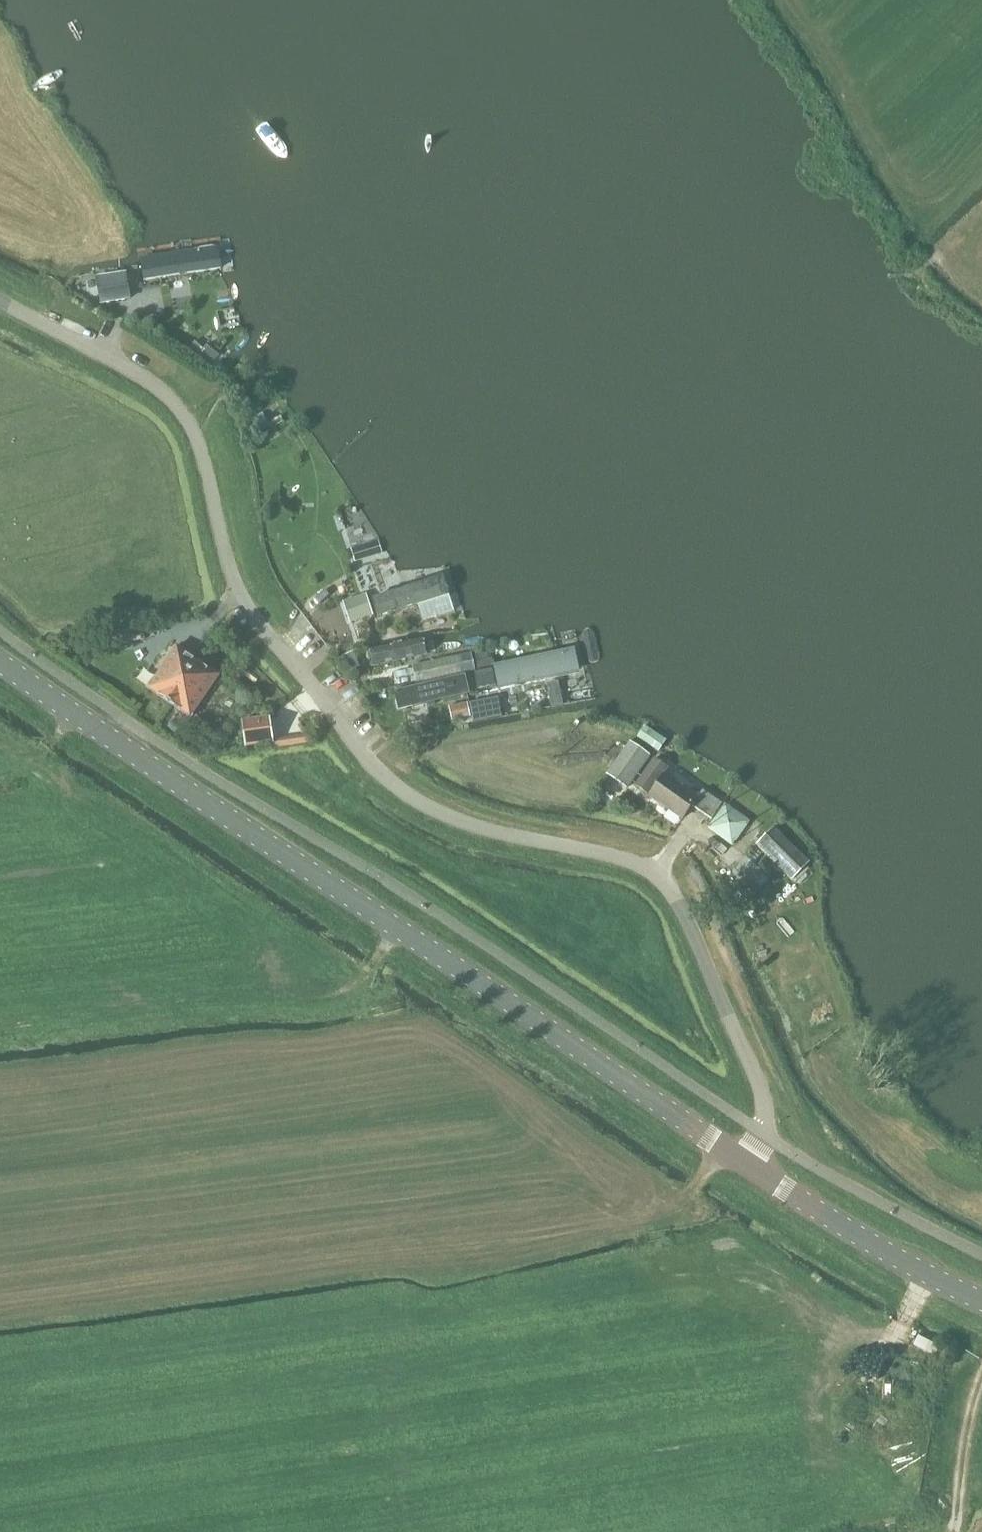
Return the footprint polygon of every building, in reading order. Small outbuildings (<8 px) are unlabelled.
[(216,248),(160,255),(140,258),(142,265),(145,282),(220,271),(216,248)] [(102,304),(133,299),(129,272),(98,277),(102,304)] [(378,541),(352,549),(356,562),(382,554),(378,541)] [(447,577),(377,602),(383,619),(453,594),(447,577)] [(424,622),(455,611),(450,596),(419,606),(424,622)] [(351,607),(356,622),(376,616),(371,601),(351,607)] [(117,632),(119,645),(135,642),(133,630),(117,632)] [(425,642),(372,654),(374,665),(428,654),(425,642)] [(171,705),(201,660),(179,646),(148,690),(171,705)] [(578,650),(497,669),(501,690),(583,672),(578,650)] [(474,655),(416,667),(421,683),(477,671),(474,655)] [(201,660),(171,705),(194,720),(223,674),(201,660)] [(486,688),(483,672),(474,674),(477,690),(486,688)] [(469,676),(395,692),(399,708),(472,692),(469,676)] [(548,685),(553,707),(564,705),(559,683),(548,685)] [(471,704),(475,722),(503,717),(499,698),(471,704)] [(451,707),(454,721),(472,717),(468,703),(451,707)] [(276,743),(272,717),(244,720),(247,746),(276,743)] [(659,753),(667,741),(645,727),(638,739),(659,753)] [(628,789),(653,756),(631,742),(608,774),(628,789)] [(724,804),(655,758),(633,791),(675,819),(686,803),(712,820),(724,804)] [(734,845),(751,822),(726,803),(709,829),(734,845)] [(775,828),(757,846),(793,882),(811,863),(775,828)]
